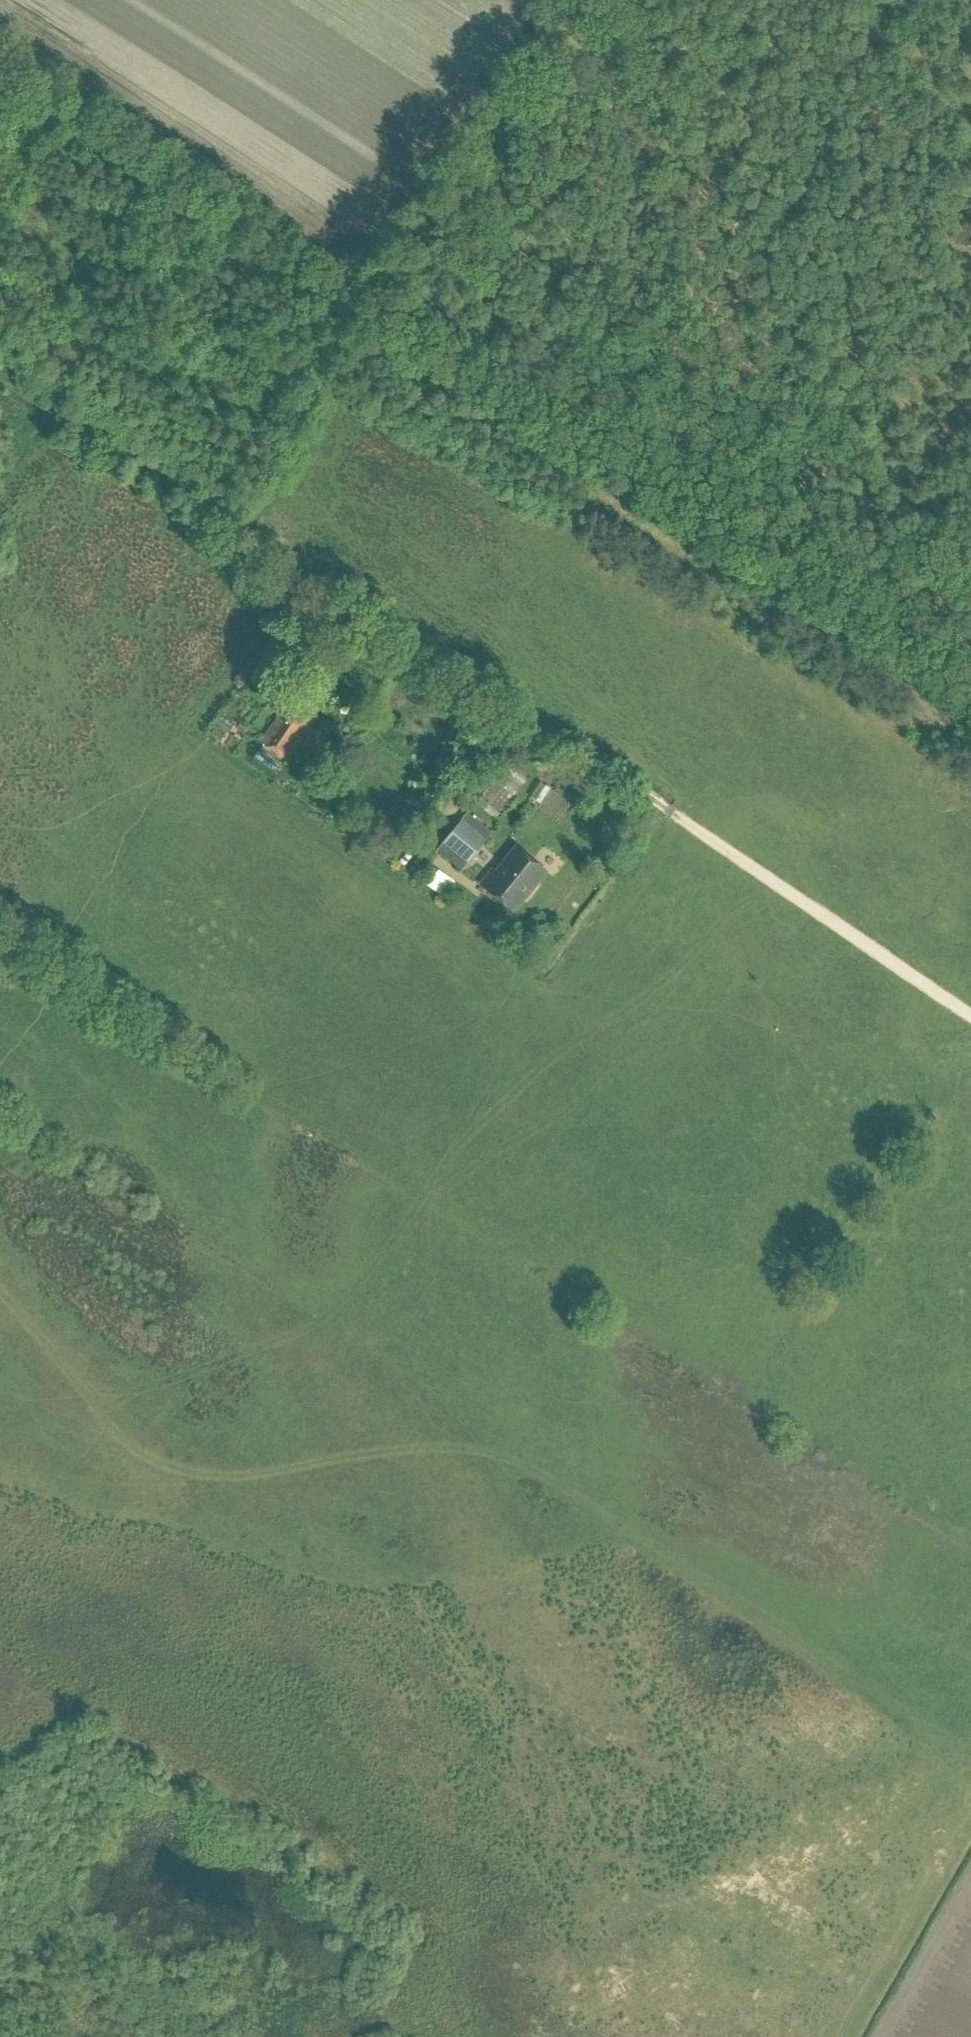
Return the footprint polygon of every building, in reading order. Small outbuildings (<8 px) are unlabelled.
[(312,708),(297,699),(294,705),(289,701),(261,743),(286,760),(315,717),(309,713),(312,708)] [(282,762),(259,746),(251,758),(274,773),(282,762)] [(469,862),(493,833),(467,813),(444,842),(469,862)] [(425,846),(445,869),(453,862),(434,839),(425,846)] [(491,867),(478,884),(513,913),(548,871),(515,844),(494,870),(491,867)] [(440,877),(446,870),(421,847),(415,854),(440,877)]
